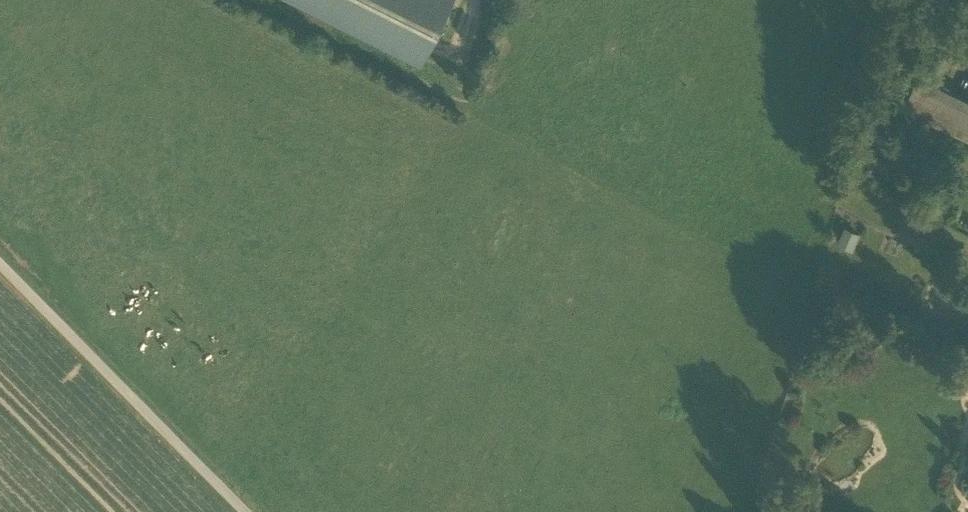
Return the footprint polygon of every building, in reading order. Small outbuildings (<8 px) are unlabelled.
[(421,54),(448,0),(311,0),(421,54)] [(919,75),(903,109),(967,139),(967,98),(919,75)]
